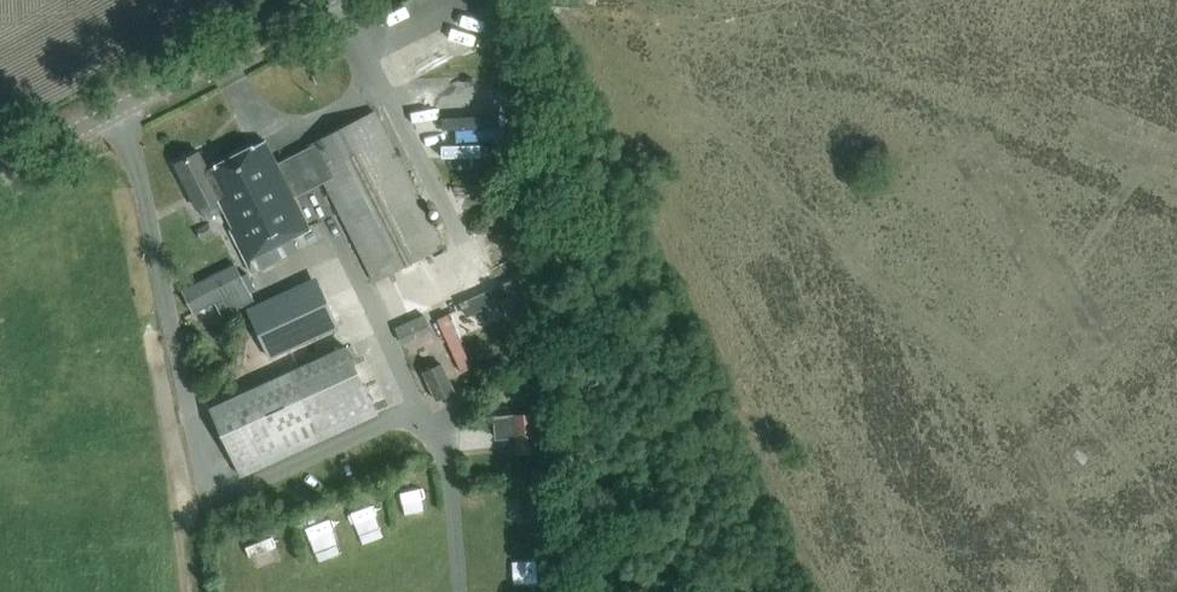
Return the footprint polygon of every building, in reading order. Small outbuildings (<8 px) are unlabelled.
[(291,192),(321,177),(374,282),(444,246),(376,111),(276,162),(265,140),(208,169),(199,152),(175,164),(197,208),(199,206),(206,220),(222,212),(252,272),(298,250),(292,238),(310,229),(291,192)] [(240,276),(234,264),(181,290),(193,314),(215,303),(222,317),(254,301),(250,293),(256,290),(247,273),(240,276)] [(340,327),(322,288),(251,321),(269,360),(340,327)] [(395,327),(402,343),(431,330),(424,314),(395,327)] [(346,346),(209,408),(240,476),(377,414),(346,346)] [(441,363),(422,372),(435,401),(455,392),(441,363)] [(516,454),(539,452),(535,412),(494,416),(496,438),(514,436),(516,454)]
